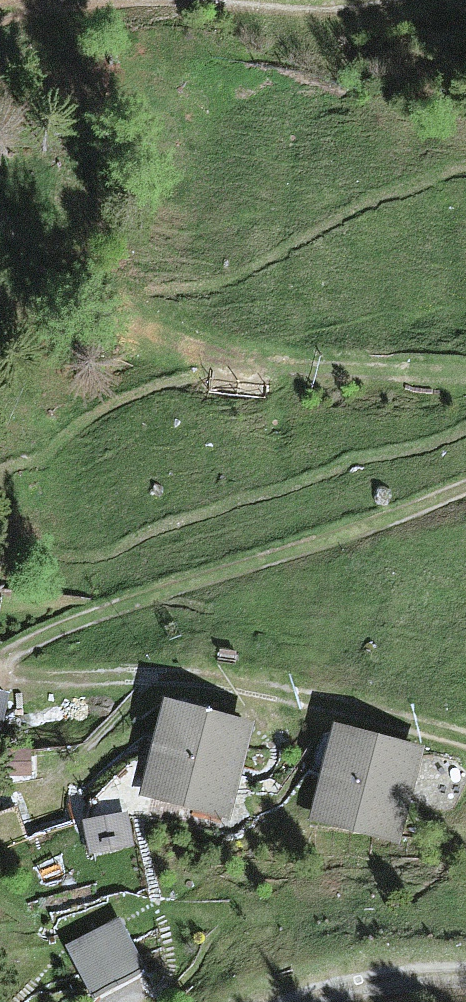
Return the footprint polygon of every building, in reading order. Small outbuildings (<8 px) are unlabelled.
[(252,736),(171,711),(143,801),(224,826),(252,736)] [(426,757),(337,729),(307,827),(396,854),(426,757)] [(126,822),(79,831),(85,866),(132,858),(126,822)] [(62,954),(85,1001),(101,1001),(143,982),(117,928),(62,954)]
